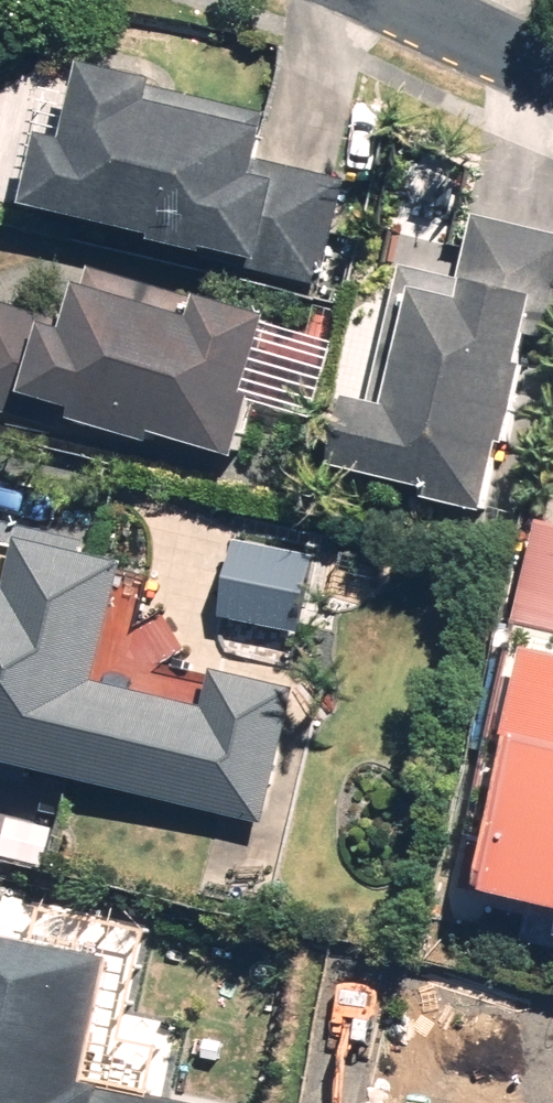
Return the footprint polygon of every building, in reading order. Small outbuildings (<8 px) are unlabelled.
[(15,225),(252,277),(271,190),(247,185),(257,139),(138,113),(143,90),(77,76),(63,140),(35,134),(15,225)] [(467,170),(402,157),(387,233),(452,245),(467,170)] [(332,417),(319,480),(478,513),(517,325),(552,332),(552,326),(552,239),(469,221),(455,288),(395,276),(365,423),(332,417)] [(233,471),(270,327),(190,307),(185,327),(134,314),(143,282),(85,267),(70,324),(0,306),(0,410),(233,471)] [(533,519),(503,618),(552,634),(552,525),(533,519)] [(97,691),(117,567),(6,548),(0,582),(0,781),(267,825),(289,691),(208,677),(203,709),(97,691)] [(536,668),(469,885),(552,910),(552,673),(536,668)] [(0,796),(0,864),(43,875),(59,811),(0,796)] [(93,1098),(79,1096),(100,969),(0,953),(0,1102),(92,1102),(93,1098)]
